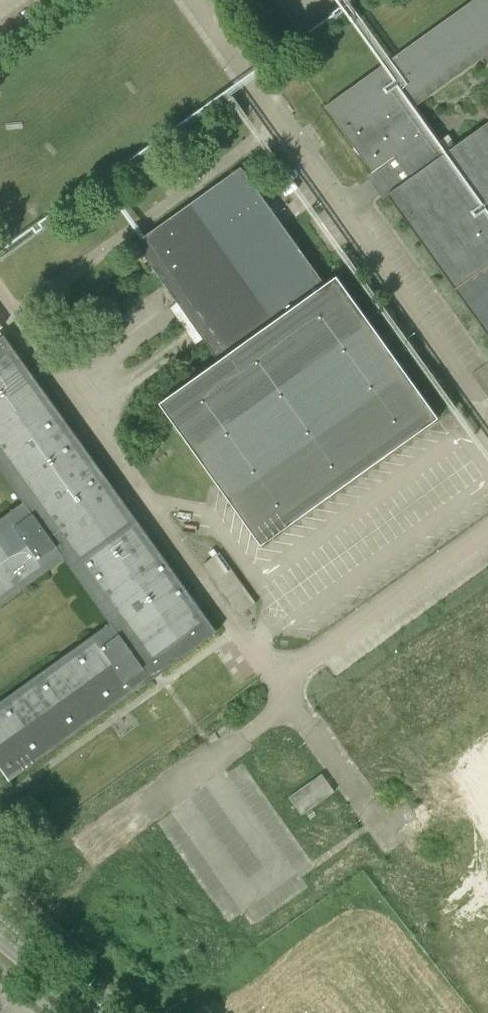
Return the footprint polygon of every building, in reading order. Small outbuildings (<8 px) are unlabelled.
[(325,106),(487,333),(487,122),(448,151),(415,106),(484,56),(487,61),(487,0),(474,0),(325,106)] [(326,284),(242,167),(144,237),(136,243),(199,330),(220,360),(161,402),(263,544),(440,417),(338,276),(326,284)] [(0,330),(0,465),(26,501),(0,519),(0,605),(66,558),(112,621),(0,702),(0,763),(12,779),(216,633),(0,330)] [(335,792),(322,773),(289,797),(302,815),(335,792)]
